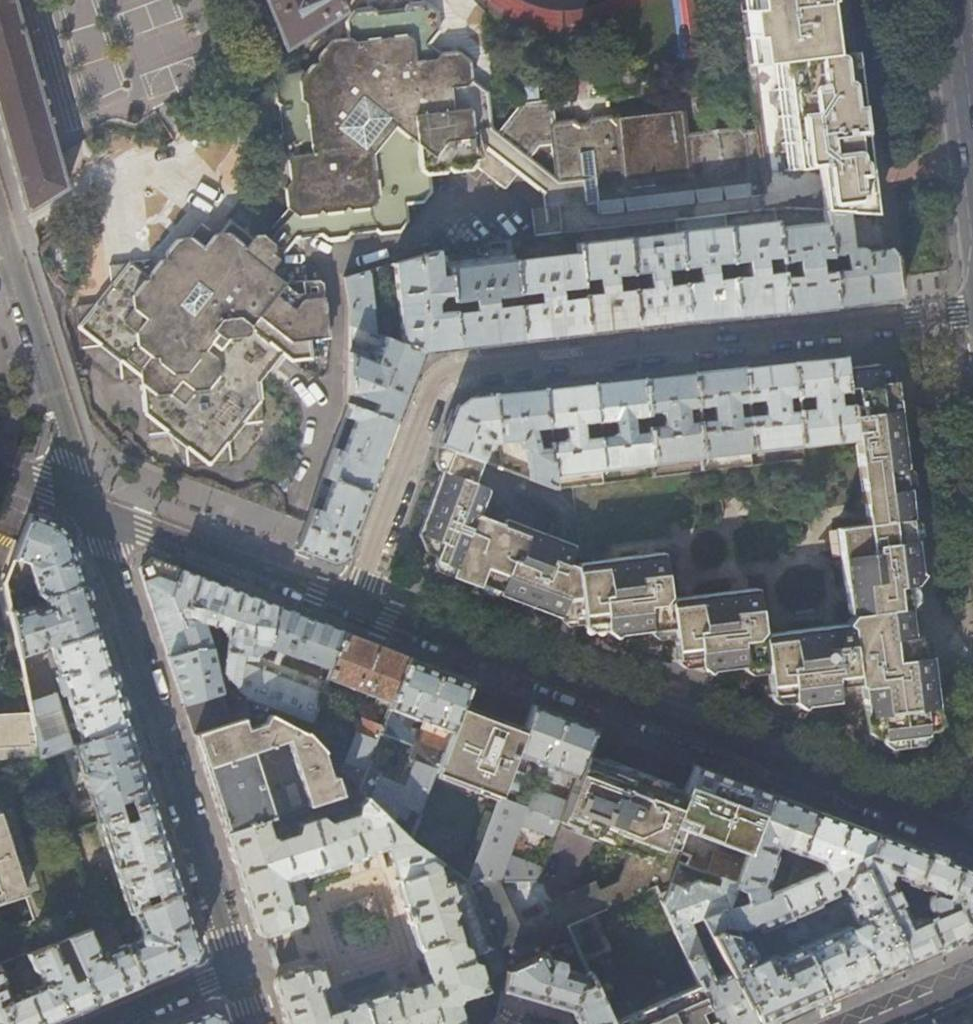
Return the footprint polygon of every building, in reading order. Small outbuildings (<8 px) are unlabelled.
[(24,208),(29,211),(67,187),(13,0),(0,0),(0,122),(24,208)] [(134,36),(162,28),(153,0),(123,0),(134,36)] [(286,50),(346,11),(342,0),(266,0),(286,50)] [(873,214),(870,186),(859,103),(853,53),(829,55),(821,3),(828,2),(828,0),(743,0),(751,65),(773,64),(786,172),(817,169),(826,211),(846,213),(865,214),(873,214)] [(255,236),(252,239),(230,221),(219,234),(214,235),(200,224),(189,238),(176,239),(164,253),(166,267),(154,282),(152,280),(149,261),(110,265),(112,285),(98,303),(95,305),(76,307),(80,347),(101,345),(121,361),(123,380),(141,378),(147,433),(166,431),(169,432),(187,447),(189,466),(192,467),(229,463),(227,443),(243,422),(262,420),(255,363),(269,344),(289,360),(294,361),(311,358),(310,339),(328,337),(321,283),(317,280),(285,284),(269,272),(296,238),(321,235),(327,240),(329,240),(345,238),(352,232),(375,230),(380,234),(399,231),(407,221),(405,204),(422,202),(430,192),(429,174),(445,173),(448,170),(456,171),(472,169),(475,166),(504,189),(539,145),(550,144),(552,156),(562,155),(564,156),(567,177),(556,179),(542,195),(543,197),(545,206),(556,205),(558,206),(561,233),(765,210),(754,129),(744,131),(739,127),(687,134),(685,111),(680,107),(617,115),(614,118),(610,115),(590,117),(586,123),(578,124),(574,120),(554,122),(552,104),(547,100),(520,104),(496,133),(491,129),(477,131),(475,114),(470,109),(467,88),(467,85),(470,81),(468,61),(458,53),(438,55),(427,45),(438,30),(436,11),(426,3),(408,5),(403,10),(386,12),(378,13),(373,9),(354,11),(346,22),(347,39),(330,41),(318,57),(318,63),(312,64),(304,74),(299,71),(281,74),(273,83),(275,103),(280,107),(281,111),(282,130),(279,136),(281,154),(281,156),(288,161),(290,181),(285,189),(287,206),(288,209),(292,212),(269,241),(262,235),(255,236)] [(79,61),(94,107),(148,89),(145,80),(149,79),(144,67),(115,76),(107,52),(79,61)] [(877,247),(851,249),(846,213),(826,211),(826,223),(835,306),(898,297),(892,256),(887,249),(878,251),(877,247)] [(882,223),(881,215),(873,214),(865,214),(864,220),(864,222),(882,223)] [(768,258),(779,257),(776,229),(775,222),(726,228),(730,264),(742,262),(744,262),(745,264),(746,278),(731,280),(735,315),(785,311),(782,279),(780,274),(765,275),(763,266),(768,262),(768,258)] [(835,306),(826,223),(776,229),(779,257),(780,263),(795,261),(796,262),(798,277),(782,279),(785,311),(835,306)] [(730,264),(726,228),(676,233),(680,270),(695,268),(696,270),(697,284),(682,286),(686,320),(732,316),(735,315),(731,280),(715,282),(713,275),(713,271),(718,269),(719,265),(730,264)] [(680,270),(676,233),(627,238),(631,275),(632,291),(636,326),(686,320),(682,286),(665,288),(664,286),(663,278),(669,276),(670,271),(680,270)] [(631,275),(627,238),(577,244),(578,254),(581,281),(595,279),(597,287),(597,295),(583,297),(583,300),(587,332),(633,326),(636,326),(632,291),(615,293),(614,285),(614,282),(617,283),(619,280),(620,277),(631,275)] [(438,277),(435,251),(393,264),(401,343),(421,351),(458,347),(448,276),(438,277)] [(581,281),(578,254),(513,261),(517,295),(518,306),(522,339),(587,332),(583,300),(559,302),(559,291),(581,289),(581,281)] [(517,295),(513,261),(448,268),(448,276),(458,347),(522,339),(518,306),(495,309),(494,298),(517,295)] [(375,334),(369,271),(345,279),(349,305),(349,326),(375,334)] [(395,422),(421,351),(401,343),(375,334),(349,326),(348,404),(395,422)] [(844,368),(842,356),(791,361),(795,397),(797,413),(800,446),(854,440),(844,368)] [(795,397),(791,361),(742,367),(746,402),(763,401),(763,417),(748,418),(751,451),(800,446),(797,413),(788,414),(786,401),(787,398),(795,397)] [(565,561),(571,544),(502,518),(499,523),(477,514),(483,491),(482,488),(473,484),(471,482),(479,460),(448,449),(416,535),(425,555),(433,558),(433,562),(452,568),(451,576),(557,616),(579,614),(581,622),(603,620),(604,629),(615,635),(619,633),(670,627),(675,658),(696,655),(699,665),(706,669),(763,662),(768,693),(789,691),(791,701),(797,704),(836,700),(836,685),(857,683),(862,689),(867,732),(873,736),(880,736),(881,739),(924,734),(925,730),(932,729),(938,724),(937,721),(933,690),(929,658),(929,656),(921,658),(917,638),(912,638),(905,589),(905,587),(914,585),(919,579),(918,570),(915,541),(911,541),(908,522),(909,520),(912,520),(910,503),(908,490),(904,489),(902,469),(905,468),(902,438),(896,396),(895,382),(891,381),(890,374),(876,364),(844,368),(854,440),(866,525),(865,526),(837,530),(846,613),(851,617),(845,625),(762,635),(760,637),(757,634),(760,630),(754,586),(671,598),(666,602),(663,600),(666,593),(660,551),(577,561),(573,565),(565,561)] [(746,402),(742,367),(692,372),(696,407),(697,423),(701,456),(751,451),(748,418),(746,402)] [(696,407),(692,372),(641,378),(651,463),(701,456),(697,423),(687,424),(685,409),(696,407)] [(651,463),(641,378),(591,383),(595,422),(606,421),(607,423),(608,437),(597,438),(600,469),(651,463)] [(595,422),(591,383),(542,388),(547,427),(557,425),(557,428),(559,441),(549,442),(552,473),(600,469),(597,438),(581,438),(580,423),(595,422)] [(549,442),(547,437),(536,438),(534,436),(533,428),(547,427),(542,388),(492,394),(497,441),(517,439),(525,451),(528,477),(552,486),(549,442)] [(497,441),(492,394),(466,397),(455,406),(440,444),(448,449),(479,460),(484,449),(489,447),(492,442),(497,441)] [(369,492),(395,422),(348,404),(345,416),(354,421),(344,450),(342,451),(333,448),(323,474),(333,479),(369,492)] [(345,556),(369,492),(333,479),(321,512),(311,508),(306,522),(296,549),(315,557),(331,563),(345,556)] [(65,535),(55,523),(29,514),(17,542),(3,580),(4,583),(31,575),(35,585),(7,594),(8,602),(37,593),(39,594),(41,598),(43,597),(81,585),(65,535)] [(3,580),(17,542),(0,536),(0,579),(3,580)] [(267,645),(274,607),(151,560),(141,570),(168,654),(167,656),(171,668),(193,733),(243,718),(268,710),(241,701),(236,702),(238,713),(225,716),(203,624),(207,623),(220,624),(227,635),(223,672),(239,686),(241,683),(244,660),(253,661),(254,655),(264,658),(267,645)] [(96,630),(81,585),(43,597),(45,607),(36,609),(31,605),(29,605),(10,612),(18,654),(44,645),(45,643),(49,645),(96,632),(96,630)] [(331,668),(345,633),(274,607),(267,645),(331,668)] [(127,727),(96,632),(49,645),(51,651),(47,654),(47,656),(51,668),(55,675),(53,677),(57,689),(62,688),(66,702),(57,705),(52,692),(28,700),(28,703),(38,756),(41,755),(60,749),(72,745),(127,727)] [(390,702),(408,657),(378,646),(345,633),(331,668),(329,673),(327,678),(375,697),(374,703),(379,704),(381,699),(390,702)] [(327,678),(329,673),(315,669),(310,670),(307,675),(264,658),(254,655),(253,661),(244,660),(241,683),(239,686),(248,696),(310,720),(327,678)] [(431,666),(408,657),(390,702),(384,718),(431,736),(456,675),(431,666)] [(456,675),(431,736),(384,718),(379,728),(357,785),(355,789),(362,796),(407,839),(459,709),(469,681),(456,675)] [(28,703),(0,707),(0,758),(38,756),(28,703)] [(557,821),(565,802),(525,789),(519,806),(511,803),(528,759),(536,763),(533,771),(537,773),(541,765),(546,766),(547,768),(543,777),(547,779),(558,782),(562,772),(574,777),(582,755),(593,728),(533,705),(522,733),(465,880),(466,881),(495,881),(534,880),(539,868),(505,856),(517,824),(551,836),(557,821)] [(465,880),(522,733),(459,709),(407,839),(465,880)] [(246,728),(243,718),(193,733),(204,767),(250,752),(255,752),(285,742),(307,805),(340,794),(334,776),(329,777),(320,750),(303,733),(270,714),(264,723),(247,728),(246,728)] [(357,785),(379,728),(359,720),(339,769),(357,785)] [(151,802),(127,727),(72,745),(96,821),(98,820),(129,807),(151,802)] [(64,764),(60,749),(41,755),(46,770),(63,765),(64,764)] [(271,816),(250,752),(204,767),(224,832),(264,819),(271,816)] [(24,955),(51,944),(65,939),(97,924),(89,900),(46,770),(41,755),(38,756),(0,758),(0,903),(20,897),(30,922),(0,934),(0,965),(4,964),(9,961),(14,959),(24,955)] [(495,881),(466,881),(495,948),(506,970),(572,937),(566,925),(567,923),(652,888),(653,888),(659,901),(662,900),(671,880),(678,862),(677,861),(680,853),(674,850),(662,845),(682,794),(662,786),(633,775),(607,765),(582,755),(574,777),(565,802),(557,821),(628,845),(630,847),(615,882),(594,891),(591,886),(550,904),(555,918),(520,935),(495,881)] [(682,794),(662,845),(674,850),(684,829),(747,853),(768,794),(694,766),(682,794)] [(813,811),(768,794),(747,853),(743,864),(736,883),(727,908),(766,894),(764,884),(774,856),(773,851),(775,845),(776,844),(800,854),(813,811)] [(278,831),(268,833),(264,819),(224,832),(285,1023),(462,1023),(455,1005),(459,997),(486,988),(477,962),(470,959),(469,956),(495,948),(466,881),(465,880),(407,839),(362,796),(355,803),(354,812),(327,820),(320,814),(297,821),(294,831),(280,835),(278,831)] [(151,802),(129,807),(98,820),(125,905),(119,907),(114,893),(89,900),(97,924),(100,924),(129,912),(179,891),(151,802)] [(869,851),(875,834),(813,811),(800,854),(796,861),(786,886),(814,875),(800,869),(806,855),(822,861),(825,870),(857,856),(869,851)] [(905,962),(940,946),(972,932),(972,871),(875,834),(869,851),(857,856),(905,962)] [(736,883),(743,864),(713,852),(706,872),(721,878),(736,883)] [(850,927),(848,926),(802,945),(824,997),(863,980),(905,962),(857,856),(825,870),(814,875),(786,886),(778,890),(790,917),(819,905),(821,901),(836,895),(837,892),(835,888),(840,885),(846,874),(851,876),(846,889),(851,900),(847,903),(856,924),(850,927)] [(796,861),(788,857),(774,892),(778,890),(786,886),(796,861)] [(727,970),(712,977),(710,976),(689,923),(701,919),(727,908),(736,883),(721,878),(717,888),(698,881),(678,887),(671,880),(662,900),(696,984),(712,1023),(758,1023),(749,1003),(745,1003),(727,970)] [(802,945),(774,957),(772,953),(751,962),(749,958),(752,955),(752,953),(746,940),(740,941),(736,935),(720,932),(721,926),(745,928),(755,923),(758,928),(762,929),(790,917),(778,890),(774,892),(766,894),(727,908),(701,919),(727,970),(745,1003),(749,1003),(758,1023),(764,1023),(794,1011),(824,997),(802,945)] [(198,949),(179,891),(129,912),(138,933),(135,940),(123,944),(140,982),(166,971),(193,960),(198,949)] [(808,934),(804,922),(801,922),(793,925),(799,939),(807,936),(808,934)] [(104,932),(100,924),(97,924),(65,939),(71,952),(73,958),(80,972),(94,1002),(115,994),(140,982),(123,944),(122,944),(103,952),(101,956),(102,961),(100,963),(97,959),(91,957),(90,954),(92,948),(88,939),(104,932)] [(792,942),(799,939),(793,925),(785,928),(784,931),(788,941),(792,942)] [(592,951),(604,946),(596,928),(593,929),(594,934),(586,937),(592,951)] [(609,1022),(572,937),(506,970),(502,988),(568,1008),(575,1023),(611,1023),(609,1022)] [(51,944),(24,955),(29,969),(33,970),(36,976),(30,980),(33,987),(24,992),(39,1023),(43,1023),(65,1015),(94,1002),(80,972),(66,979),(66,978),(51,944)] [(73,958),(71,952),(63,955),(66,961),(73,958)] [(13,968),(18,966),(14,959),(9,961),(13,968)] [(6,970),(13,968),(9,961),(4,964),(6,970)] [(0,978),(0,1023),(39,1023),(24,992),(13,997),(9,988),(4,991),(1,985),(2,983),(0,978)] [(696,984),(609,1022),(611,1023),(712,1023),(696,984)] [(208,1009),(177,1022),(172,1023),(222,1023),(219,1015),(208,1009)]
